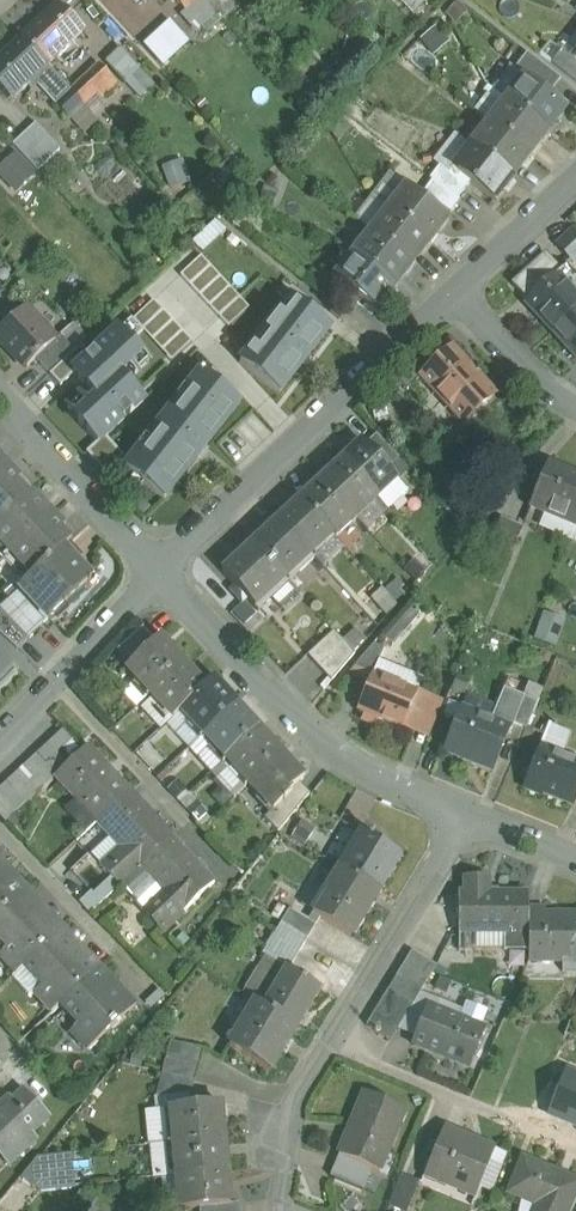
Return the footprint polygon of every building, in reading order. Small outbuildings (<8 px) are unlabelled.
[(185,11),(196,0),(175,0),(185,11)] [(182,14),(197,31),(215,14),(202,0),(196,0),(185,11),(182,14)] [(240,0),(202,0),(215,14),(221,20),(241,1),(240,0)] [(421,0),(398,0),(410,12),(421,0)] [(57,4),(20,38),(47,67),(83,32),(57,4)] [(169,18),(142,43),(162,65),(189,40),(169,18)] [(20,38),(0,57),(0,91),(10,101),(33,80),(47,67),(20,38)] [(139,70),(120,49),(106,63),(126,83),(139,70)] [(561,51),(551,63),(575,83),(575,62),(561,51)] [(561,80),(527,53),(514,70),(524,78),(525,78),(565,109),(569,104),(552,91),(561,80)] [(99,65),(70,92),(83,106),(96,94),(102,100),(117,84),(99,65)] [(70,92),(47,67),(33,80),(56,105),(70,92)] [(139,70),(126,83),(140,99),(154,86),(139,70)] [(565,109),(525,78),(524,78),(515,89),(519,92),(510,103),(510,104),(547,133),(557,120),(557,119),(565,109)] [(56,105),(69,119),(83,106),(70,92),(56,105)] [(547,133),(510,104),(510,103),(507,100),(497,113),(501,116),(493,126),(492,127),(529,155),(539,143),(547,133)] [(529,155),(492,127),(493,126),(489,123),(480,136),(484,139),(476,149),(475,150),(512,178),(521,166),(529,155)] [(35,125),(12,146),(17,152),(37,173),(60,151),(35,125)] [(512,178),(475,150),(476,149),(472,146),(462,159),(466,162),(457,173),(494,202),(504,188),(512,178)] [(37,173),(17,152),(0,168),(0,169),(18,189),(37,173)] [(169,187),(189,179),(181,156),(160,164),(169,187)] [(467,188),(439,166),(430,179),(432,181),(457,200),(458,199),(467,188)] [(457,200),(432,181),(420,198),(447,219),(460,201),(458,199),(457,200)] [(420,198),(407,188),(396,201),(400,204),(393,213),(393,214),(429,243),(430,243),(439,230),(448,219),(447,219),(420,198)] [(429,243),(393,214),(393,213),(389,210),(380,223),(383,225),(375,236),(374,236),(412,265),(422,253),(421,253),(429,243)] [(192,238),(200,249),(224,231),(215,220),(192,238)] [(556,246),(571,262),(575,258),(575,233),(573,230),(556,246)] [(372,233),(362,245),(366,248),(358,258),(357,259),(394,288),(404,276),(404,275),(412,265),(374,236),(375,236),(372,233)] [(228,325),(248,305),(200,254),(179,274),(228,325)] [(545,254),(511,285),(527,301),(556,274),(557,276),(561,271),(545,254)] [(394,288),(357,259),(358,258),(354,256),(345,267),(349,270),(340,281),(378,310),(386,298),(394,288)] [(556,274),(527,301),(525,303),(553,333),(575,311),(575,299),(571,293),(572,292),(557,276),(556,274)] [(292,297),(241,363),(279,393),(330,328),(292,297)] [(154,298),(133,316),(168,356),(189,338),(154,298)] [(24,309),(0,331),(0,339),(27,368),(36,360),(55,342),(54,341),(24,309)] [(553,333),(575,358),(575,311),(553,333)] [(119,330),(72,374),(96,399),(74,419),(98,445),(144,401),(121,376),(143,356),(119,330)] [(55,342),(36,360),(50,375),(74,352),(60,336),(54,341),(55,342)] [(495,395),(452,349),(439,361),(422,377),(464,424),(495,395)] [(430,351),(398,380),(408,390),(422,377),(439,361),(430,351)] [(201,373),(126,468),(164,499),(239,403),(201,373)] [(399,459),(376,435),(364,446),(388,471),(399,460),(399,459)] [(364,446),(360,442),(340,461),(376,500),(386,510),(406,492),(396,481),(397,480),(396,479),(388,471),(364,446)] [(399,460),(388,471),(396,479),(407,468),(399,459),(399,460)] [(376,500),(340,461),(320,481),(356,519),(376,500)] [(545,465),(527,507),(571,525),(575,514),(575,478),(545,465)] [(0,473),(0,518),(26,493),(17,483),(20,480),(8,466),(0,473)] [(356,519),(320,481),(300,500),(330,533),(335,539),(356,519)] [(0,518),(0,557),(2,560),(51,514),(37,499),(34,502),(26,493),(0,518)] [(330,533),(300,500),(279,520),(311,554),(311,555),(312,557),(323,546),(319,542),(330,533)] [(51,514),(2,560),(15,573),(20,568),(30,579),(63,549),(70,542),(60,531),(63,528),(51,514)] [(311,554),(279,520),(252,544),(285,579),(311,555),(311,554)] [(520,530),(498,521),(489,544),(511,553),(520,530)] [(285,579),(252,544),(222,572),(257,611),(288,582),(285,579)] [(30,579),(20,588),(49,619),(91,580),(63,549),(30,579)] [(395,574),(370,595),(383,612),(408,590),(395,574)] [(17,649),(29,638),(0,607),(0,634),(17,649)] [(385,633),(394,642),(419,615),(410,607),(385,633)] [(533,637),(555,645),(565,617),(543,610),(533,637)] [(142,626),(118,649),(131,663),(156,640),(142,626)] [(343,638),(353,650),(365,639),(355,627),(343,638)] [(334,633),(308,657),(331,682),(354,654),(334,633)] [(131,663),(126,668),(150,694),(182,664),(158,638),(131,663)] [(384,649),(374,644),(353,668),(372,676),(372,675),(373,676),(384,649)] [(10,663),(0,654),(0,674),(10,663)] [(182,664),(150,694),(172,718),(173,719),(181,711),(204,688),(182,664)] [(373,676),(372,675),(372,676),(361,704),(381,712),(378,719),(401,729),(409,711),(422,717),(430,698),(417,693),(416,694),(373,676)] [(204,688),(181,711),(203,735),(236,705),(212,680),(204,688)] [(522,698),(504,690),(496,708),(467,696),(462,709),(461,709),(444,752),(492,771),(509,731),(511,732),(514,725),(512,724),(522,698)] [(536,704),(522,698),(512,724),(514,725),(526,730),(536,704)] [(236,705),(203,735),(204,736),(226,760),(258,730),(236,705)] [(203,735),(181,711),(173,719),(172,718),(166,724),(189,750),(204,736),(203,735)] [(63,729),(49,743),(68,764),(83,750),(63,729)] [(258,730),(226,760),(249,784),(281,754),(258,730)] [(68,764),(49,743),(38,753),(58,774),(68,764)] [(130,792),(88,746),(68,764),(58,774),(55,777),(97,822),(130,792)] [(538,749),(523,789),(542,797),(543,796),(573,807),(575,799),(575,763),(538,749)] [(58,774),(38,753),(28,763),(47,784),(55,777),(58,774)] [(281,754),(249,784),(272,809),(273,811),(292,794),(290,792),(298,784),(304,779),(281,754)] [(47,784),(28,763),(17,773),(37,794),(47,784)] [(37,794),(17,773),(7,782),(26,803),(37,794)] [(7,782),(0,789),(0,796),(16,813),(26,803),(7,782)] [(292,794),(273,811),(272,809),(262,818),(277,834),(309,795),(298,784),(290,792),(292,794)] [(97,822),(96,823),(120,850),(101,867),(119,887),(139,868),(172,837),(130,792),(97,822)] [(6,823),(16,813),(0,796),(0,817),(6,823)] [(120,850),(96,823),(77,841),(101,867),(120,850)] [(400,856),(362,833),(341,868),(379,891),(400,856)] [(172,837),(139,868),(168,899),(149,916),(163,931),(215,883),(172,837)] [(24,894),(24,893),(4,872),(10,867),(0,857),(0,917),(24,894)] [(341,868),(312,914),(351,938),(379,891),(341,868)] [(488,878),(465,877),(464,894),(458,894),(458,933),(503,933),(503,951),(528,951),(528,908),(528,895),(489,894),(488,878)] [(0,917),(0,938),(9,948),(0,956),(0,957),(16,974),(24,966),(59,934),(59,933),(39,912),(45,906),(29,889),(24,893),(24,894),(0,917)] [(528,908),(528,951),(528,961),(562,961),(562,973),(575,973),(575,916),(544,916),(544,908),(528,908)] [(308,940),(281,924),(272,938),(299,955),(308,940)] [(59,934),(24,966),(43,987),(35,995),(51,1013),(60,1005),(60,1004),(95,972),(75,950),(80,945),(64,928),(59,933),(59,934)] [(299,955),(272,938),(262,955),(287,970),(288,970),(289,971),(299,955)] [(436,966),(412,951),(396,977),(421,992),(436,966)] [(95,972),(60,1004),(60,1005),(80,1025),(71,1034),(86,1051),(130,1010),(109,988),(115,983),(100,967),(95,972)] [(289,971),(288,970),(287,970),(265,1007),(297,1026),(320,989),(289,971)] [(421,992),(396,977),(389,989),(413,1004),(421,992)] [(413,1004),(389,989),(381,1001),(406,1016),(413,1004)] [(406,1016),(381,1001),(374,1014),(398,1029),(406,1016)] [(265,1007),(256,1002),(229,1047),(270,1072),(297,1026),(265,1007)] [(483,1031),(428,1008),(414,1044),(469,1066),(483,1031)] [(398,1029),(374,1014),(366,1026),(391,1041),(398,1029)] [(204,1050),(170,1042),(162,1073),(163,1073),(195,1081),(204,1050)] [(195,1081),(163,1073),(156,1099),(191,1095),(195,1081)] [(8,1166),(35,1141),(31,1136),(48,1120),(21,1091),(0,1111),(0,1157),(8,1166)] [(364,1093),(338,1155),(371,1168),(380,1172),(381,1170),(374,1167),(380,1151),(387,1154),(405,1110),(364,1093)] [(220,1104),(170,1109),(173,1144),(223,1139),(220,1104)] [(492,1152),(444,1132),(446,1127),(444,1126),(423,1178),(475,1199),(496,1147),(495,1147),(492,1152)] [(223,1139),(173,1144),(176,1178),(227,1172),(223,1139)] [(371,1168),(339,1155),(330,1177),(362,1190),(371,1168)] [(62,1156),(37,1158),(21,1179),(35,1190),(62,1156)] [(523,1158),(508,1194),(536,1205),(533,1210),(568,1210),(575,1192),(575,1180),(523,1158)] [(164,1179),(167,1210),(183,1210),(199,1209),(230,1206),(230,1205),(227,1172),(176,1178),(164,1179)] [(402,1176),(389,1207),(398,1210),(408,1210),(419,1183),(402,1176)]
